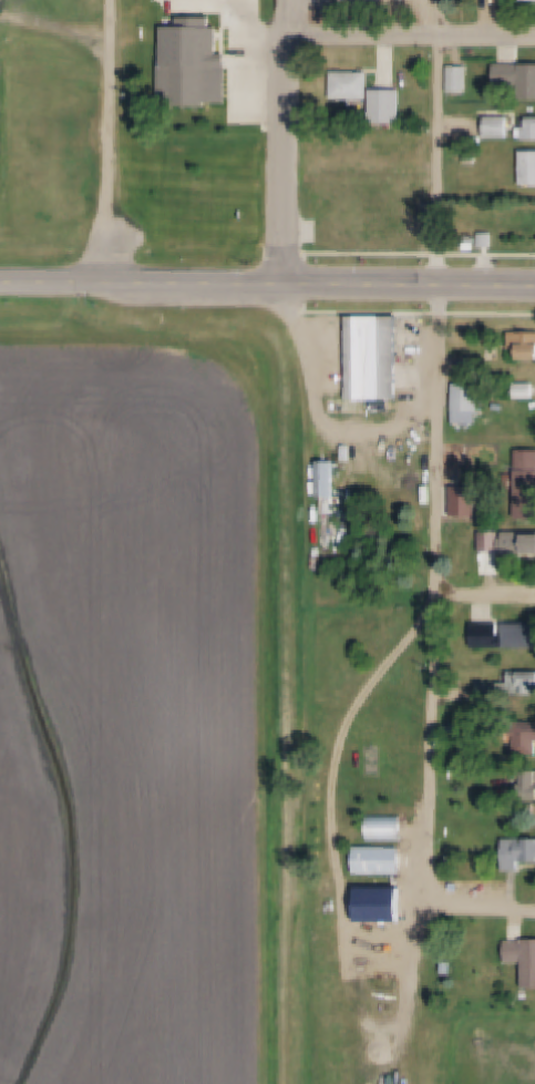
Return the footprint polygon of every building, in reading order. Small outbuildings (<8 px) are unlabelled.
[(166,29),(224,29),(224,54),(230,54),(230,101),(214,101),(214,104),(165,104),(166,29)] [(500,65),(534,65),(534,100),(524,100),(524,86),(500,86),(500,65)] [(451,68),(471,68),(471,92),(451,92),(451,68)] [(373,72),(373,99),(338,99),(339,72),(373,72)] [(375,90),(404,90),(404,122),(375,122),(375,90)] [(532,117),(534,117),(534,140),(526,140),(526,127),(532,127),(532,117)] [(488,119),(513,119),(513,139),(488,139),(488,119)] [(526,152),(534,152),(534,185),(526,185),(526,152)] [(352,317),(400,318),(398,398),(351,397),(352,317)] [(514,333),(534,333),(534,358),(527,358),(527,348),(514,348),(514,333)] [(457,384),(481,385),(481,423),(456,423),(457,384)] [(519,384),(534,384),(534,398),(519,398),(519,384)] [(523,451),(534,451),(534,521),(522,521),(523,451)] [(322,462),(339,462),(339,498),(321,497),(322,462)] [(447,490),(463,490),(463,502),(447,501),(447,490)] [(533,535),(534,535),(534,553),(510,552),(510,532),(533,532),(533,535)] [(484,533),(504,533),(503,553),(484,552),(484,533)] [(510,624),(534,625),(534,648),(475,646),(475,624),(503,624),(502,634),(510,634),(510,624)] [(514,672),(534,672),(534,695),(513,694),(514,672)] [(481,684),(510,684),(510,698),(481,697),(481,684)] [(521,723),(534,723),(534,753),(519,753),(521,723)] [(532,771),(534,771),(534,800),(516,800),(516,768),(532,768),(532,771)] [(371,815),(405,816),(404,841),(370,840),(371,815)] [(506,840),(534,841),(534,862),(526,861),(526,870),(506,869),(506,840)] [(358,847),(405,848),(404,875),(358,873),(358,847)] [(529,940),(534,940),(534,988),(529,988),(529,961),(508,961),(508,942),(529,942),(529,940)]
